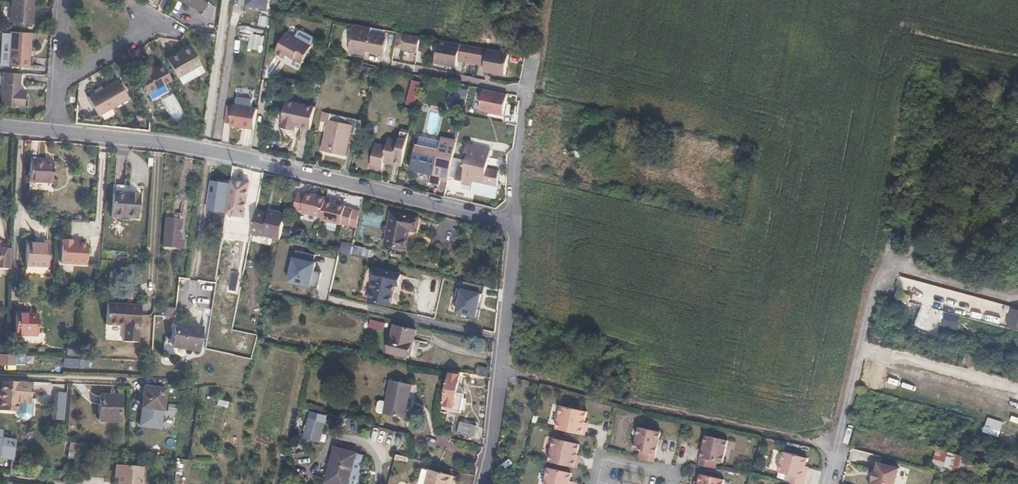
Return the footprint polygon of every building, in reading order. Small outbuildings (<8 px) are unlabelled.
[(34,0),(13,0),(11,24),(32,26),(34,0)] [(202,12),(208,0),(181,0),(202,12)] [(371,35),(372,27),(355,24),(350,53),(367,56),(368,51),(383,54),(386,37),(371,35)] [(11,33),(1,32),(0,55),(0,65),(9,66),(11,33)] [(297,33),(295,37),(309,45),(312,41),(311,37),(302,32),(297,33)] [(407,34),(398,32),(396,47),(404,49),(407,34)] [(32,34),(11,33),(9,66),(30,68),(32,34)] [(295,37),(288,33),(276,52),(286,59),(289,55),(303,63),(312,47),(309,45),(295,37)] [(421,36),(407,34),(404,49),(404,51),(418,54),(421,36)] [(452,42),(441,40),(437,63),(448,65),(450,49),(452,42)] [(469,45),(452,42),(450,49),(448,65),(456,66),(458,60),(466,62),(469,45)] [(201,62),(191,43),(167,57),(182,83),(196,75),(192,68),(201,62)] [(489,49),(469,45),(466,62),(486,66),(488,54),(489,49)] [(510,53),(489,49),(488,54),(486,66),(485,71),(505,75),(510,53)] [(206,70),(201,62),(192,68),(196,75),(206,70)] [(164,83),(172,79),(163,64),(152,70),(150,65),(139,71),(141,77),(140,77),(152,100),(169,91),(164,83)] [(21,74),(5,73),(3,106),(27,108),(28,91),(20,90),(21,74)] [(130,98),(118,79),(88,96),(99,115),(130,98)] [(508,95),(484,90),(480,111),(503,116),(508,95)] [(236,106),(251,109),(252,105),(250,102),(240,100),(237,101),(236,106)] [(233,113),(256,116),(258,110),(251,109),(236,106),(234,106),(234,108),(227,107),(225,114),(232,115),(233,113)] [(292,133),(309,138),(314,117),(284,111),(279,131),(280,131),(279,136),(290,138),(292,133)] [(331,114),(323,112),(321,122),(329,124),(331,114)] [(254,130),(256,116),(233,113),(232,115),(225,114),(224,124),(231,125),(231,127),(254,130)] [(359,136),(363,121),(331,114),(329,124),(323,149),(331,150),(330,154),(344,157),(350,133),(359,136)] [(385,161),(402,165),(410,132),(403,130),(400,143),(390,141),(387,149),(376,146),(371,167),(383,170),(385,161)] [(442,177),(449,179),(457,143),(443,139),(440,151),(417,146),(412,170),(431,174),(429,183),(439,186),(442,177)] [(487,168),(491,150),(468,145),(466,152),(469,153),(466,164),(460,163),(456,179),(462,180),(462,184),(472,186),(470,194),(493,199),(496,185),(498,170),(487,168)] [(52,164),(30,162),(29,182),(51,183),(52,164)] [(229,192),(228,200),(238,202),(240,190),(241,185),(230,183),(229,192)] [(143,187),(114,185),(112,218),(138,219),(138,210),(141,210),(143,187)] [(227,205),(229,192),(217,190),(214,211),(226,212),(227,205)] [(238,202),(228,200),(227,205),(239,207),(241,190),(240,190),(238,202)] [(320,222),(325,200),(305,194),(304,200),(295,199),(291,217),(319,224),(320,222)] [(337,203),(325,200),(320,222),(347,229),(351,210),(344,209),(345,207),(337,205),(337,203)] [(360,212),(351,210),(347,229),(355,231),(360,212)] [(272,217),(260,214),(255,235),(279,242),(285,216),(273,213),(272,217)] [(418,222),(390,214),(383,244),(405,249),(409,232),(415,233),(418,222)] [(178,248),(180,221),(165,220),(164,246),(178,248)] [(244,234),(227,230),(224,241),(234,244),(231,255),(238,257),(244,234)] [(40,246),(38,245),(36,266),(47,267),(48,242),(40,241),(40,246)] [(61,264),(78,265),(79,246),(72,246),(73,244),(63,243),(61,264)] [(36,266),(38,245),(27,245),(26,266),(36,266)] [(79,246),(78,265),(87,266),(89,247),(79,246)] [(11,273),(12,250),(0,250),(0,272),(11,273)] [(314,263),(291,257),(286,282),(308,288),(313,271),(314,263)] [(313,271),(308,288),(316,290),(320,272),(313,271)] [(389,272),(384,295),(403,300),(406,288),(413,289),(415,278),(389,272)] [(241,277),(234,275),(230,291),(237,293),(241,277)] [(480,293),(459,289),(454,313),(474,318),(480,293)] [(403,300),(384,295),(382,303),(401,307),(403,300)] [(140,308),(106,305),(105,327),(124,328),(123,343),(137,344),(137,329),(139,329),(140,308)] [(1009,309),(1006,327),(1017,330),(1017,310),(1009,309)] [(16,335),(33,335),(34,315),(16,315),(16,335)] [(385,324),(370,320),(368,326),(384,330),(385,324)] [(407,331),(387,325),(380,350),(400,356),(407,331)] [(198,353),(201,330),(176,326),(172,347),(198,353)] [(0,355),(0,364),(15,364),(15,356),(0,355)] [(463,398),(468,374),(449,370),(442,411),(467,417),(470,400),(463,398)] [(415,384),(393,380),(389,401),(387,414),(409,418),(415,384)] [(2,381),(1,391),(0,390),(0,410),(18,413),(19,405),(20,402),(30,403),(32,383),(2,381)] [(165,390),(144,388),(142,408),(145,409),(163,411),(165,390)] [(52,415),(65,416),(67,390),(58,389),(57,403),(53,402),(52,415)] [(118,421),(119,396),(100,395),(99,420),(118,421)] [(387,414),(389,401),(384,400),(382,402),(380,411),(382,413),(387,414)] [(30,403),(20,402),(19,405),(18,413),(18,416),(21,419),(27,420),(30,417),(32,403),(30,403)] [(561,406),(556,429),(581,435),(586,412),(561,406)] [(163,411),(145,409),(143,425),(163,428),(164,411),(163,411)] [(325,423),(308,419),(305,430),(322,434),(325,423)] [(477,425),(462,421),(459,433),(474,437),(477,425)] [(639,451),(638,458),(653,462),(660,433),(638,427),(632,449),(639,451)] [(322,434),(305,430),(303,439),(320,443),(322,434)] [(5,432),(0,432),(0,458),(16,460),(19,441),(4,439),(5,432)] [(717,462),(723,464),(728,441),(706,436),(701,458),(717,462)] [(553,439),(548,463),(573,468),(578,445),(553,439)] [(79,443),(70,442),(67,457),(76,458),(79,443)] [(336,447),(326,482),(335,483),(347,483),(356,452),(336,447)] [(931,468),(964,475),(967,457),(935,450),(931,468)] [(809,473),(805,472),(806,468),(808,460),(785,453),(779,474),(792,477),(790,483),(805,483),(809,473)] [(717,462),(701,458),(700,466),(715,470),(717,462)] [(895,468),(878,464),(876,472),(875,471),(872,482),(873,482),(872,483),(890,483),(895,468)] [(120,466),(118,483),(140,483),(142,468),(120,466)] [(895,468),(890,483),(895,483),(899,469),(895,468)] [(452,475),(431,469),(427,483),(449,483),(452,475)] [(569,483),(570,474),(547,469),(544,483),(568,483),(569,483)]
